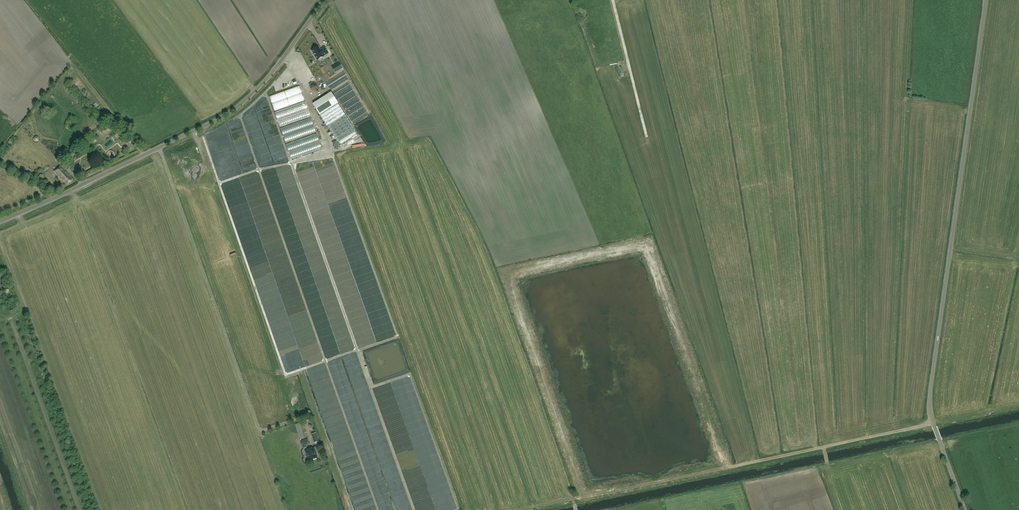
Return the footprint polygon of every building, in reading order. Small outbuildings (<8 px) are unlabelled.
[(320,50),(318,47),(317,46),(314,48),(315,49),(312,51),(317,60),(324,57),(323,57),(329,53),(325,47),(320,50)] [(339,64),(332,68),(335,73),(342,69),(339,64)] [(344,71),(325,82),(330,90),(349,79),(344,71)] [(348,82),(333,92),(353,124),(369,114),(348,82)] [(299,86),(269,97),(274,111),(304,100),(299,86)] [(341,147),(359,136),(331,92),(313,104),(341,147)] [(305,102),(275,113),(280,127),(310,117),(305,102)] [(311,118),(280,128),(285,143),(315,132),(311,118)] [(127,143),(122,136),(120,132),(114,136),(117,139),(122,146),(127,143)] [(316,134),(286,144),(291,159),(321,148),(316,134)] [(107,148),(116,143),(113,138),(104,143),(107,148)] [(68,161),(72,157),(74,156),(72,153),(70,151),(64,155),(67,158),(66,158),(68,161)] [(67,185),(73,179),(60,166),(54,172),(67,185)] [(304,450),(308,448),(307,446),(309,445),(307,439),(301,441),(304,450)] [(309,461),(318,458),(314,448),(305,451),(308,461),(309,460),(309,461)]
